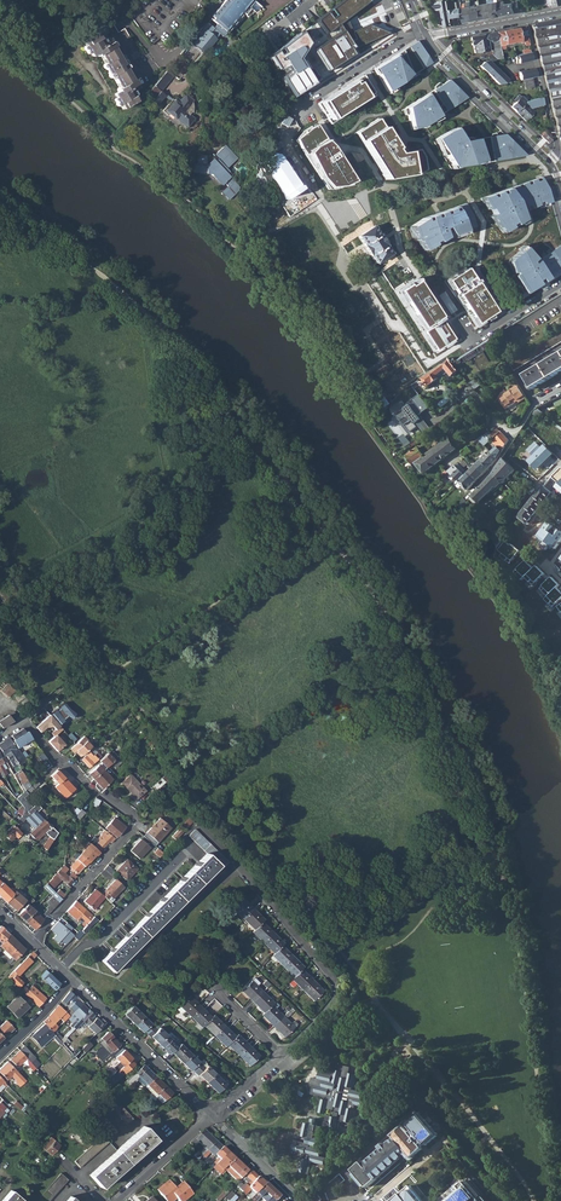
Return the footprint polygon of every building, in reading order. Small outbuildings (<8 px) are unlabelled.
[(212,21),(216,24),(225,32),(226,30),(228,31),(237,20),(238,21),(244,14),(245,16),(248,18),(261,7),(252,0),(226,0),(212,17),(214,19),(212,21)] [(368,0),(343,0),(315,21),(325,34),(336,26),(339,33),(315,48),(329,70),(354,54),(350,49),(352,47),(353,49),(356,48),(390,33),(373,26),(353,34),(345,19),(369,1),(368,0)] [(450,10),(448,0),(438,2),(436,4),(437,8),(439,10),(443,9),(446,26),(453,25),(450,10)] [(453,25),(460,24),(459,17),(464,16),(460,0),(458,0),(458,2),(455,2),(456,9),(453,10),(450,10),(453,25)] [(464,16),(465,23),(474,21),(471,4),(470,2),(465,3),(465,0),(460,0),(464,16)] [(488,4),(484,4),(483,2),(484,2),(484,0),(479,0),(479,1),(483,19),(491,18),(488,4)] [(495,2),(488,4),(491,18),(497,17),(496,13),(500,12),(498,0),(495,0),(495,2)] [(501,16),(521,12),(519,1),(513,2),(513,3),(505,5),(505,1),(503,2),(503,0),(498,0),(500,12),(501,16)] [(471,4),(474,21),(483,19),(479,1),(475,2),(475,3),(471,4)] [(237,20),(228,31),(230,33),(234,28),(234,29),(245,16),(244,14),(238,21),(237,20)] [(560,135),(560,20),(532,25),(558,136),(560,135)] [(117,101),(121,109),(137,100),(133,93),(141,88),(151,75),(124,27),(118,31),(114,23),(83,40),(88,48),(86,49),(88,52),(90,51),(92,55),(99,51),(107,66),(105,67),(106,68),(107,68),(109,71),(107,72),(109,73),(111,72),(120,89),(114,93),(116,97),(113,98),(115,102),(117,101)] [(207,23),(180,54),(186,63),(186,64),(189,63),(191,64),(201,53),(202,53),(206,48),(207,49),(211,44),(219,34),(222,37),(226,33),(225,32),(216,24),(213,29),(207,23)] [(525,42),(525,45),(529,44),(525,27),(510,30),(513,43),(519,41),(520,43),(525,42)] [(497,32),(500,49),(503,49),(503,45),(513,43),(510,30),(497,32)] [(489,56),(490,60),(491,60),(502,58),(501,56),(500,49),(497,32),(470,37),(473,54),(490,50),(488,41),(493,40),(495,49),(492,49),(493,55),(489,56)] [(314,44),(306,33),(278,53),(273,57),(281,71),(286,78),(299,95),(320,83),(314,71),(305,58),(314,44)] [(418,41),(373,69),(388,94),(393,97),(408,87),(416,77),(435,65),(418,41)] [(517,64),(533,60),(531,53),(526,54),(523,54),(517,55),(516,55),(517,64)] [(477,63),(499,85),(511,82),(489,61),(477,63)] [(532,77),(537,77),(535,69),(519,72),(521,80),(523,80),(532,77)] [(167,70),(165,73),(155,85),(154,86),(157,89),(166,96),(165,97),(171,102),(172,100),(162,91),(174,76),(167,70)] [(364,76),(318,102),(331,124),(377,98),(364,76)] [(450,80),(430,94),(445,113),(467,98),(450,80)] [(153,85),(145,96),(151,101),(157,106),(165,97),(166,96),(157,89),(154,86),(153,85)] [(430,94),(405,109),(411,132),(420,131),(445,113),(430,94)] [(177,118),(188,128),(195,119),(190,115),(191,113),(193,113),(193,112),(193,111),(193,109),(193,105),(193,104),(193,103),(192,103),(190,101),(192,100),(186,95),(183,99),(184,100),(182,101),(180,100),(179,99),(178,99),(177,99),(176,100),(175,99),(174,101),(173,99),(172,100),(171,102),(162,112),(168,116),(171,113),(175,116),(174,118),(176,119),(177,118)] [(511,107),(517,112),(525,103),(522,101),(524,99),(521,96),(511,107)] [(517,112),(524,119),(533,111),(528,107),(543,103),(542,97),(526,102),(525,103),(517,112)] [(380,120),(356,134),(385,181),(422,175),(428,171),(426,158),(422,152),(413,153),(412,151),(400,153),(380,120)] [(303,132),(296,140),(328,190),(333,192),(350,190),(357,186),(337,152),(331,147),(317,126),(303,132)] [(493,164),(488,139),(466,143),(455,128),(435,142),(453,173),(493,164)] [(541,136),(548,143),(552,140),(550,131),(541,136)] [(509,135),(488,139),(493,164),(530,157),(509,135)] [(211,173),(221,183),(224,181),(228,185),(222,191),(230,199),(239,189),(240,186),(229,175),(231,173),(226,168),(225,166),(231,160),(233,162),(238,157),(225,143),(213,155),(216,158),(214,160),(213,159),(212,160),(208,164),(193,164),(194,173),(211,173)] [(287,194),(295,189),(296,189),(296,188),(297,187),(296,186),(295,186),(292,181),(293,181),(292,179),(291,180),(288,175),(289,174),(288,173),(287,174),(284,169),(291,164),(292,164),(288,157),(288,156),(287,155),(286,156),(282,149),(274,154),(276,157),(271,156),(271,155),(270,155),(270,156),(266,159),(265,158),(264,159),(265,160),(264,164),(263,165),(264,166),(260,168),(259,170),(261,173),(259,174),(258,174),(258,175),(260,175),(263,181),(263,182),(264,182),(265,181),(272,176),(275,182),(274,182),(275,183),(276,182),(279,188),(278,188),(279,189),(280,189),(284,194),(283,195),(283,196),(284,195),(285,196),(287,194)] [(231,160),(225,166),(226,168),(233,162),(231,160)] [(510,186),(482,196),(492,214),(503,231),(526,218),(521,202),(523,201),(527,207),(530,206),(533,209),(540,206),(552,204),(543,178),(512,188),(510,186)] [(426,218),(411,227),(416,237),(424,249),(447,238),(444,228),(448,227),(453,235),(476,232),(473,220),(465,206),(426,218)] [(378,262),(389,255),(391,254),(385,245),(386,245),(384,242),(382,239),(380,236),(379,234),(374,227),(372,228),(360,235),(358,236),(363,244),(370,255),(371,255),(376,263),(378,262)] [(509,260),(513,272),(526,291),(550,276),(560,269),(560,245),(560,246),(539,259),(527,245),(509,260)] [(405,258),(379,275),(435,354),(502,307),(474,264),(429,294),(405,258)] [(514,370),(560,342),(560,331),(509,362),(514,370)] [(487,340),(459,357),(463,362),(473,355),(475,357),(474,358),(485,374),(502,362),(499,356),(491,361),(484,351),(482,350),(491,344),(487,340)] [(532,389),(560,372),(560,354),(524,376),(532,389)] [(442,365),(412,386),(418,395),(439,379),(449,372),(452,376),(458,371),(452,363),(451,362),(449,360),(442,365)] [(480,378),(472,382),(477,389),(482,386),(480,378)] [(502,404),(506,410),(516,404),(515,402),(517,401),(519,403),(526,398),(518,385),(500,397),(504,403),(502,404)] [(429,408),(419,395),(405,405),(402,401),(390,410),(395,417),(397,415),(410,433),(417,427),(415,424),(417,423),(421,420),(418,416),(420,414),(429,408)] [(388,403),(383,396),(366,407),(371,414),(388,403)] [(558,408),(560,406),(560,396),(552,401),(558,408)] [(466,402),(471,408),(477,403),(472,398),(466,402)] [(527,423),(533,427),(544,413),(538,408),(534,410),(527,423)] [(421,420),(417,423),(425,434),(431,430),(420,414),(418,416),(421,420)] [(408,434),(410,433),(397,415),(395,417),(408,434)] [(478,439),(485,446),(500,432),(497,429),(496,430),(490,436),(487,434),(484,436),(483,435),(478,439)] [(490,451),(498,459),(509,441),(502,433),(493,443),(497,447),(495,449),(493,447),(490,451)] [(425,457),(416,464),(424,475),(460,447),(457,442),(456,442),(451,436),(449,438),(447,436),(444,438),(446,441),(427,455),(425,457)] [(411,444),(409,446),(410,448),(418,442),(417,440),(414,442),(411,444)] [(411,461),(414,465),(416,464),(425,457),(423,454),(419,448),(407,456),(408,457),(406,458),(406,460),(408,462),(409,462),(411,461)] [(490,451),(475,466),(484,474),(487,471),(490,469),(493,465),(495,462),(498,459),(490,451)] [(481,487),(473,496),(479,502),(480,503),(492,490),(493,492),(501,483),(502,484),(516,471),(503,459),(496,468),(494,473),(481,487)] [(549,462),(545,466),(549,470),(553,466),(549,462)] [(451,474),(459,482),(465,476),(462,474),(465,471),(457,464),(448,472),(451,474)] [(471,470),(479,479),(484,474),(475,466),(471,470)] [(544,475),(549,470),(545,466),(540,471),(544,475)] [(467,474),(476,483),(479,479),(471,470),(467,474)] [(469,490),(472,487),(476,483),(467,474),(465,471),(462,474),(465,476),(459,482),(456,486),(458,488),(460,488),(462,486),(467,491),(469,490)] [(536,475),(529,482),(533,486),(540,479),(536,475)] [(519,517),(527,524),(552,493),(544,486),(519,517)] [(473,496),(470,499),(476,505),(479,502),(473,496)] [(457,504),(461,508),(467,502),(463,498),(457,504)] [(537,537),(555,549),(560,541),(560,531),(548,522),(537,537)] [(520,551),(507,541),(500,551),(513,560),(520,551)] [(527,561),(518,570),(525,577),(534,569),(527,561)] [(537,566),(534,569),(525,577),(533,586),(545,574),(537,566)] [(552,577),(541,588),(549,596),(557,588),(560,585),(552,577)] [(557,588),(549,596),(545,600),(553,608),(560,601),(560,592),(557,588)] [(67,699),(62,694),(59,697),(63,702),(67,699)] [(38,718),(42,722),(49,722),(52,725),(56,721),(46,710),(38,718)] [(83,732),(81,728),(87,723),(77,711),(70,717),(76,723),(71,727),(74,731),(70,735),(74,740),(73,741),(76,744),(85,736),(88,733),(85,730),(83,732)] [(14,712),(0,721),(0,725),(2,728),(18,718),(14,712)] [(33,722),(37,727),(42,722),(38,718),(33,722)] [(51,733),(53,731),(60,725),(56,721),(52,725),(48,729),(51,733)] [(18,732),(34,756),(37,754),(34,749),(33,750),(28,741),(31,739),(24,729),(18,732)] [(46,737),(54,747),(61,741),(53,731),(51,733),(46,737)] [(23,745),(31,758),(34,756),(18,732),(12,736),(19,747),(23,745)] [(76,744),(72,749),(75,752),(77,751),(82,756),(92,746),(94,745),(85,736),(76,744)] [(4,741),(16,761),(18,760),(17,758),(18,757),(17,756),(13,751),(17,748),(10,738),(4,741)] [(5,756),(7,755),(10,759),(11,759),(14,766),(18,764),(16,761),(4,741),(0,744),(0,748),(5,756)] [(95,754),(94,755),(90,752),(82,760),(89,767),(99,758),(95,754)] [(2,770),(5,774),(6,775),(8,774),(2,764),(4,762),(1,759),(3,758),(0,753),(0,767),(2,770)] [(106,755),(97,763),(97,764),(99,766),(97,768),(96,767),(89,774),(94,779),(108,766),(112,762),(106,755)] [(122,760),(119,756),(112,762),(113,763),(115,766),(122,760)] [(108,766),(94,779),(103,788),(113,779),(107,773),(111,769),(108,766)] [(23,771),(21,773),(26,782),(23,785),(27,791),(32,786),(23,771)] [(65,799),(74,790),(55,771),(50,777),(58,785),(55,788),(65,799)] [(138,798),(147,790),(131,773),(121,782),(138,798)] [(157,788),(165,780),(161,776),(153,784),(157,788)] [(38,780),(32,786),(35,789),(41,784),(38,780)] [(35,789),(32,786),(27,791),(30,794),(35,789)] [(38,813),(42,809),(38,804),(35,807),(24,794),(20,798),(26,805),(27,807),(28,809),(27,809),(22,816),(21,817),(19,821),(15,825),(19,828),(27,820),(34,828),(43,819),(38,813)] [(21,817),(22,816),(27,809),(28,809),(27,807),(26,805),(17,813),(21,817)] [(69,809),(77,816),(81,810),(82,810),(77,806),(76,807),(73,805),(69,809)] [(85,813),(81,810),(77,816),(81,819),(85,813)] [(194,817),(190,813),(179,826),(184,830),(194,817)] [(126,827),(114,817),(106,828),(109,830),(108,832),(115,838),(126,827)] [(152,827),(144,836),(155,845),(171,827),(160,818),(156,823),(157,823),(153,828),(152,827)] [(9,822),(13,826),(3,835),(9,841),(14,836),(16,837),(20,833),(18,831),(20,829),(19,828),(15,825),(11,820),(9,822)] [(44,820),(30,834),(35,839),(37,837),(39,839),(45,833),(50,838),(54,841),(58,834),(52,828),(44,820)] [(179,827),(172,835),(176,838),(183,830),(179,827)] [(180,881),(163,898),(160,901),(148,913),(145,916),(139,922),(128,934),(128,933),(125,936),(125,937),(113,949),(110,951),(110,952),(102,961),(113,972),(123,962),(178,906),(198,886),(218,865),(222,868),(228,862),(208,843),(205,840),(195,829),(189,836),(206,854),(198,863),(197,862),(194,865),(195,866),(183,878),(180,880),(180,881)] [(100,851),(110,841),(112,842),(115,838),(108,832),(105,830),(102,833),(102,834),(98,839),(95,836),(90,841),(100,851)] [(54,842),(49,839),(42,848),(47,852),(54,842)] [(140,859),(150,848),(141,839),(131,851),(140,859)] [(89,863),(100,851),(90,842),(83,849),(84,850),(80,855),(88,862),(89,863)] [(162,851),(158,848),(154,852),(160,857),(164,853),(162,851)] [(80,854),(76,858),(77,859),(70,867),(78,874),(88,862),(80,855),(80,854)] [(124,856),(114,867),(117,870),(127,859),(124,856)] [(72,862),(69,859),(63,865),(66,868),(72,862)] [(127,880),(137,868),(127,859),(117,870),(117,871),(127,880)] [(52,879),(46,884),(52,889),(60,879),(68,885),(73,880),(76,875),(72,872),(67,878),(63,875),(68,869),(66,868),(63,865),(61,867),(58,871),(55,874),(51,878),(52,879)] [(105,869),(112,875),(115,871),(109,865),(105,869)] [(105,869),(101,873),(110,881),(99,893),(100,893),(102,894),(104,896),(110,901),(124,886),(112,875),(105,869)] [(16,891),(7,902),(16,910),(22,904),(19,902),(23,899),(21,897),(24,894),(20,891),(28,881),(30,878),(28,876),(16,891)] [(7,902),(16,891),(12,888),(10,890),(2,882),(4,880),(2,877),(0,879),(0,896),(7,902)] [(94,888),(83,900),(92,909),(104,896),(102,894),(100,893),(99,893),(94,888)] [(59,902),(62,898),(56,893),(53,896),(59,902)] [(43,914),(46,916),(59,902),(53,896),(47,903),(49,904),(47,907),(48,908),(43,914)] [(81,916),(89,922),(95,916),(73,897),(70,900),(73,903),(67,910),(77,918),(81,916)] [(244,919),(254,909),(243,898),(234,907),(238,911),(237,912),(244,919)] [(35,910),(28,904),(19,915),(25,921),(35,910)] [(234,907),(229,911),(233,916),(237,912),(238,911),(234,907)] [(264,920),(256,911),(254,909),(244,919),(249,924),(250,926),(249,927),(253,931),(254,930),(261,923),(262,922),(264,920)] [(35,910),(25,921),(34,929),(43,919),(36,912),(36,911),(35,910)] [(64,926),(59,921),(51,929),(56,934),(53,938),(59,943),(61,940),(66,944),(74,935),(70,931),(73,928),(67,922),(64,926)] [(269,937),(273,933),(262,922),(261,923),(254,930),(258,934),(256,935),(263,942),(269,937)] [(9,935),(4,930),(5,930),(0,926),(0,944),(3,941),(9,935)] [(282,945),(284,943),(273,933),(269,937),(263,942),(263,943),(270,949),(272,948),(275,952),(282,945)] [(25,949),(9,934),(9,935),(3,941),(0,944),(0,946),(15,960),(25,949)] [(283,966),(293,956),(282,945),(275,952),(271,956),(270,957),(274,961),(276,959),(283,966)] [(32,951),(8,977),(19,987),(23,982),(17,977),(32,961),(31,959),(36,954),(32,951)] [(302,969),(304,967),(293,956),(283,966),(290,973),(291,972),(295,976),(302,969)] [(303,990),(313,980),(302,969),(295,976),(293,977),(297,981),(296,983),(303,990)] [(45,970),(39,977),(43,980),(49,973),(45,970)] [(60,983),(49,973),(43,980),(54,990),(60,983)] [(255,978),(243,989),(248,995),(248,996),(253,1002),(263,992),(258,986),(257,986),(260,983),(255,978)] [(315,999),(323,990),(313,980),(303,990),(310,996),(311,995),(315,999)] [(38,1007),(46,999),(32,985),(28,990),(24,994),(38,1007)] [(82,1004),(69,992),(68,994),(66,995),(62,1000),(67,1005),(69,1007),(71,1009),(74,1012),(82,1004)] [(270,1008),(274,1003),(263,992),(253,1002),(259,1008),(260,1006),(265,1012),(270,1008)] [(6,1007),(17,1018),(29,1006),(18,995),(6,1007)] [(191,1017),(201,1007),(190,996),(181,1005),(185,1009),(184,1010),(191,1017)] [(283,1016),(276,1008),(279,1005),(275,1002),(274,1003),(270,1008),(265,1012),(263,1014),(268,1019),(267,1020),(273,1026),(283,1016)] [(82,1004),(74,1012),(71,1015),(74,1018),(76,1020),(70,1026),(72,1028),(89,1010),(82,1004)] [(58,1005),(50,1015),(49,1016),(47,1017),(47,1018),(47,1019),(47,1020),(48,1020),(45,1023),(53,1032),(55,1029),(56,1028),(57,1026),(54,1022),(59,1017),(64,1021),(65,1020),(70,1016),(65,1011),(58,1005)] [(132,1006),(125,1013),(132,1020),(131,1021),(135,1025),(143,1016),(132,1006)] [(71,1015),(74,1012),(71,1009),(69,1007),(65,1011),(70,1016),(71,1015)] [(205,1024),(212,1017),(201,1007),(191,1017),(198,1024),(199,1022),(203,1026),(205,1024)] [(288,1011),(283,1016),(286,1019),(295,1010),(292,1007),(288,1011)] [(88,1026),(92,1031),(95,1034),(106,1022),(102,1019),(100,1021),(98,1020),(96,1018),(93,1021),(90,1018),(93,1015),(89,1010),(72,1028),(69,1030),(62,1037),(60,1040),(61,1041),(63,1043),(67,1038),(66,1037),(77,1026),(78,1027),(80,1025),(83,1028),(87,1024),(88,1026)] [(215,1036),(225,1026),(214,1015),(212,1017),(205,1024),(209,1028),(208,1029),(215,1036)] [(147,1034),(154,1027),(143,1016),(135,1025),(140,1029),(141,1028),(147,1034)] [(292,1025),(286,1019),(283,1016),(273,1026),(279,1032),(280,1031),(285,1036),(294,1027),(292,1025)] [(7,1020),(0,1026),(0,1034),(3,1038),(4,1038),(14,1028),(7,1020)] [(45,1023),(31,1036),(42,1047),(53,1037),(57,1040),(59,1043),(61,1041),(60,1040),(53,1032),(45,1023)] [(229,1043),(236,1036),(225,1026),(215,1036),(222,1043),(223,1041),(227,1045),(229,1043)] [(150,1037),(153,1035),(156,1038),(155,1039),(159,1044),(167,1035),(160,1028),(157,1030),(154,1027),(147,1034),(150,1037)] [(53,1032),(60,1040),(62,1037),(55,1029),(53,1032)] [(109,1055),(119,1045),(107,1032),(100,1038),(101,1038),(98,1040),(100,1042),(98,1043),(109,1055)] [(167,1035),(159,1044),(163,1048),(164,1047),(171,1053),(173,1051),(178,1046),(174,1042),(177,1039),(170,1032),(167,1035)] [(239,1055),(248,1045),(238,1034),(236,1036),(229,1043),(233,1046),(232,1048),(239,1055)] [(97,1040),(94,1036),(84,1046),(75,1056),(74,1056),(77,1059),(85,1052),(87,1050),(97,1040)] [(251,1064),(259,1056),(248,1045),(239,1055),(246,1062),(247,1060),(251,1064)] [(35,1057),(33,1055),(24,1046),(19,1050),(34,1066),(35,1067),(35,1068),(40,1064),(35,1058),(35,1057)] [(189,1057),(178,1046),(173,1051),(180,1058),(179,1059),(183,1063),(189,1057)] [(136,1063),(124,1049),(116,1057),(120,1062),(115,1068),(122,1076),(136,1063)] [(19,1050),(10,1059),(17,1067),(25,1060),(27,1063),(31,1068),(34,1066),(19,1050)] [(77,1059),(81,1062),(90,1053),(87,1050),(85,1052),(77,1059)] [(195,1072),(202,1065),(199,1062),(191,1055),(189,1057),(183,1063),(187,1067),(188,1066),(195,1072)] [(198,1075),(200,1073),(203,1077),(202,1078),(206,1081),(214,1073),(208,1067),(205,1061),(202,1065),(195,1072),(198,1075)] [(14,1068),(8,1062),(0,1069),(0,1072),(8,1081),(10,1079),(9,1078),(14,1074),(24,1084),(25,1083),(27,1081),(24,1079),(14,1068)] [(139,1076),(146,1083),(145,1084),(146,1085),(155,1076),(153,1073),(144,1064),(135,1073),(133,1075),(125,1081),(128,1086),(134,1080),(135,1081),(137,1079),(137,1078),(139,1076)] [(334,1105),(336,1105),(341,1107),(339,1113),(346,1114),(345,1120),(353,1123),(356,1110),(354,1110),(355,1105),(360,1106),(360,1107),(366,1109),(368,1101),(362,1099),(364,1091),(357,1089),(357,1091),(351,1089),(352,1087),(353,1088),(356,1076),(349,1073),(350,1067),(343,1066),(342,1071),(336,1070),(333,1081),(332,1081),(331,1081),(331,1079),(333,1073),(331,1072),(321,1070),(318,1078),(313,1077),(311,1084),(317,1085),(315,1092),(329,1095),(328,1100),(328,1101),(321,1099),(318,1111),(325,1113),(326,1107),(333,1109),(334,1105)] [(211,1086),(212,1085),(218,1091),(225,1084),(222,1081),(214,1073),(206,1081),(211,1086)] [(145,1084),(146,1083),(139,1076),(137,1078),(137,1079),(143,1085),(145,1084)] [(173,1093),(161,1081),(155,1076),(146,1085),(148,1087),(149,1086),(154,1091),(158,1094),(164,1101),(173,1093)] [(164,1101),(158,1094),(156,1096),(162,1103),(164,1101)] [(114,1097),(107,1103),(127,1125),(133,1119),(114,1097)] [(23,1111),(25,1109),(15,1101),(13,1104),(14,1104),(23,1111)] [(113,1138),(119,1132),(99,1110),(93,1116),(113,1138)] [(439,1135),(420,1112),(407,1123),(409,1125),(406,1128),(404,1126),(393,1136),(396,1139),(392,1142),(391,1140),(363,1163),(361,1161),(359,1164),(360,1165),(353,1171),(356,1174),(354,1176),(363,1186),(365,1184),(367,1187),(371,1183),(376,1179),(375,1178),(378,1175),(377,1174),(380,1171),(381,1172),(387,1167),(386,1166),(389,1164),(390,1165),(396,1159),(395,1158),(398,1156),(399,1157),(402,1154),(401,1153),(405,1151),(411,1158),(423,1148),(421,1147),(418,1143),(421,1141),(424,1144),(426,1146),(439,1135)] [(328,1129),(335,1131),(337,1124),(330,1122),(328,1129)] [(301,1135),(308,1137),(311,1125),(304,1123),(301,1135)] [(155,1138),(144,1126),(90,1175),(101,1187),(155,1138)] [(203,1154),(216,1141),(204,1129),(192,1139),(189,1142),(192,1145),(197,1140),(204,1147),(199,1152),(197,1150),(192,1156),(197,1161),(202,1156),(203,1154)] [(109,1142),(104,1135),(75,1161),(80,1167),(109,1142)] [(49,1137),(50,1138),(41,1147),(51,1155),(60,1145),(50,1136),(49,1137)] [(319,1156),(321,1150),(309,1146),(309,1144),(317,1146),(320,1138),(313,1136),(313,1138),(308,1137),(306,1143),(294,1140),(291,1154),(303,1157),(302,1159),(301,1159),(298,1171),(306,1173),(309,1161),(323,1165),(325,1158),(319,1156)] [(221,1160),(220,1159),(228,1151),(233,1146),(227,1141),(222,1146),(216,1141),(203,1154),(204,1155),(203,1156),(205,1158),(207,1156),(211,1151),(215,1155),(218,1157),(213,1163),(214,1164),(215,1163),(216,1164),(221,1160)] [(215,1155),(211,1151),(207,1156),(211,1159),(215,1155)] [(227,1165),(227,1166),(235,1158),(228,1151),(220,1159),(221,1160),(224,1163),(220,1167),(221,1168),(220,1169),(219,1169),(215,1173),(218,1177),(222,1172),(224,1171),(222,1170),(227,1165)] [(375,1178),(376,1179),(400,1159),(399,1157),(398,1156),(395,1158),(396,1159),(390,1165),(389,1164),(386,1166),(387,1167),(381,1172),(380,1171),(377,1174),(378,1175),(375,1178)] [(250,1163),(245,1168),(240,1163),(235,1158),(227,1166),(227,1165),(222,1170),(224,1171),(225,1171),(226,1170),(237,1181),(240,1178),(242,1177),(248,1171),(248,1172),(253,1166),(250,1163)] [(251,1171),(246,1176),(250,1180),(248,1183),(247,1182),(245,1185),(244,1184),(242,1185),(240,1183),(237,1186),(243,1192),(257,1177),(251,1171)] [(222,1172),(218,1177),(216,1178),(219,1181),(225,1174),(222,1172)] [(68,1179),(60,1173),(51,1183),(36,1200),(49,1200),(68,1179)] [(257,1177),(243,1192),(246,1195),(251,1190),(253,1191),(247,1197),(250,1199),(264,1183),(257,1177)] [(167,1200),(172,1200),(177,1197),(180,1200),(181,1200),(192,1192),(182,1180),(175,1186),(168,1179),(156,1188),(167,1200)] [(482,1196),(469,1181),(466,1184),(463,1181),(457,1185),(460,1189),(446,1200),(487,1200),(482,1196)] [(279,1195),(269,1186),(265,1183),(264,1183),(250,1199),(249,1200),(251,1200),(256,1200),(262,1194),(264,1192),(270,1197),(268,1199),(266,1200),(273,1200),(279,1195)] [(419,1200),(421,1198),(410,1185),(401,1193),(400,1191),(397,1194),(394,1190),(386,1197),(390,1200),(420,1200),(419,1200)] [(11,1190),(8,1194),(2,1200),(24,1200),(11,1190)] [(228,1200),(229,1200),(234,1196),(234,1195),(231,1192),(228,1195),(226,1197),(224,1199),(225,1200),(226,1199),(228,1200)]
